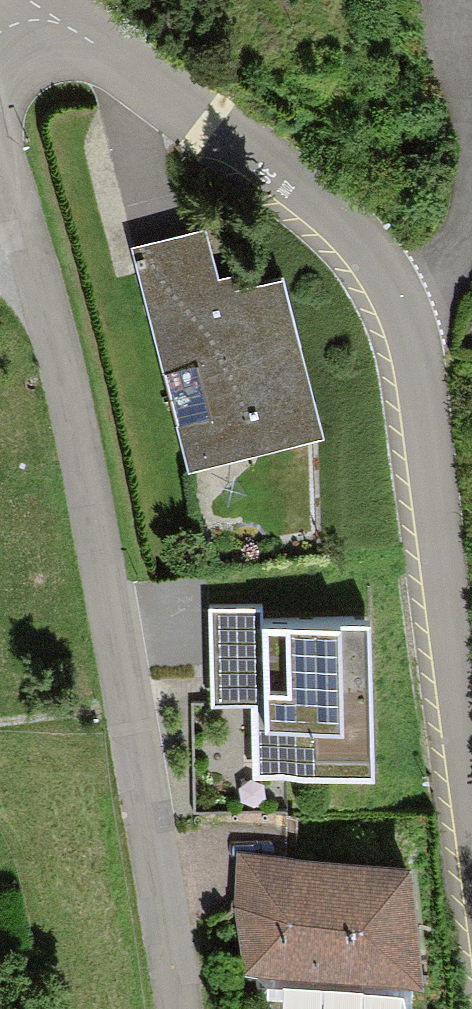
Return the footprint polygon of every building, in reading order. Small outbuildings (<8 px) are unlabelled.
[(189,464),(324,430),(284,268),(237,280),(234,266),(219,270),(206,220),(132,238),(189,464)] [(375,761),(370,603),(265,606),(265,596),(210,597),(213,695),(256,694),(258,764),(375,761)] [(426,966),(414,845),(238,845),(236,901),(246,967),(258,967),(264,1008),(418,1008),(419,967),(426,966)]
